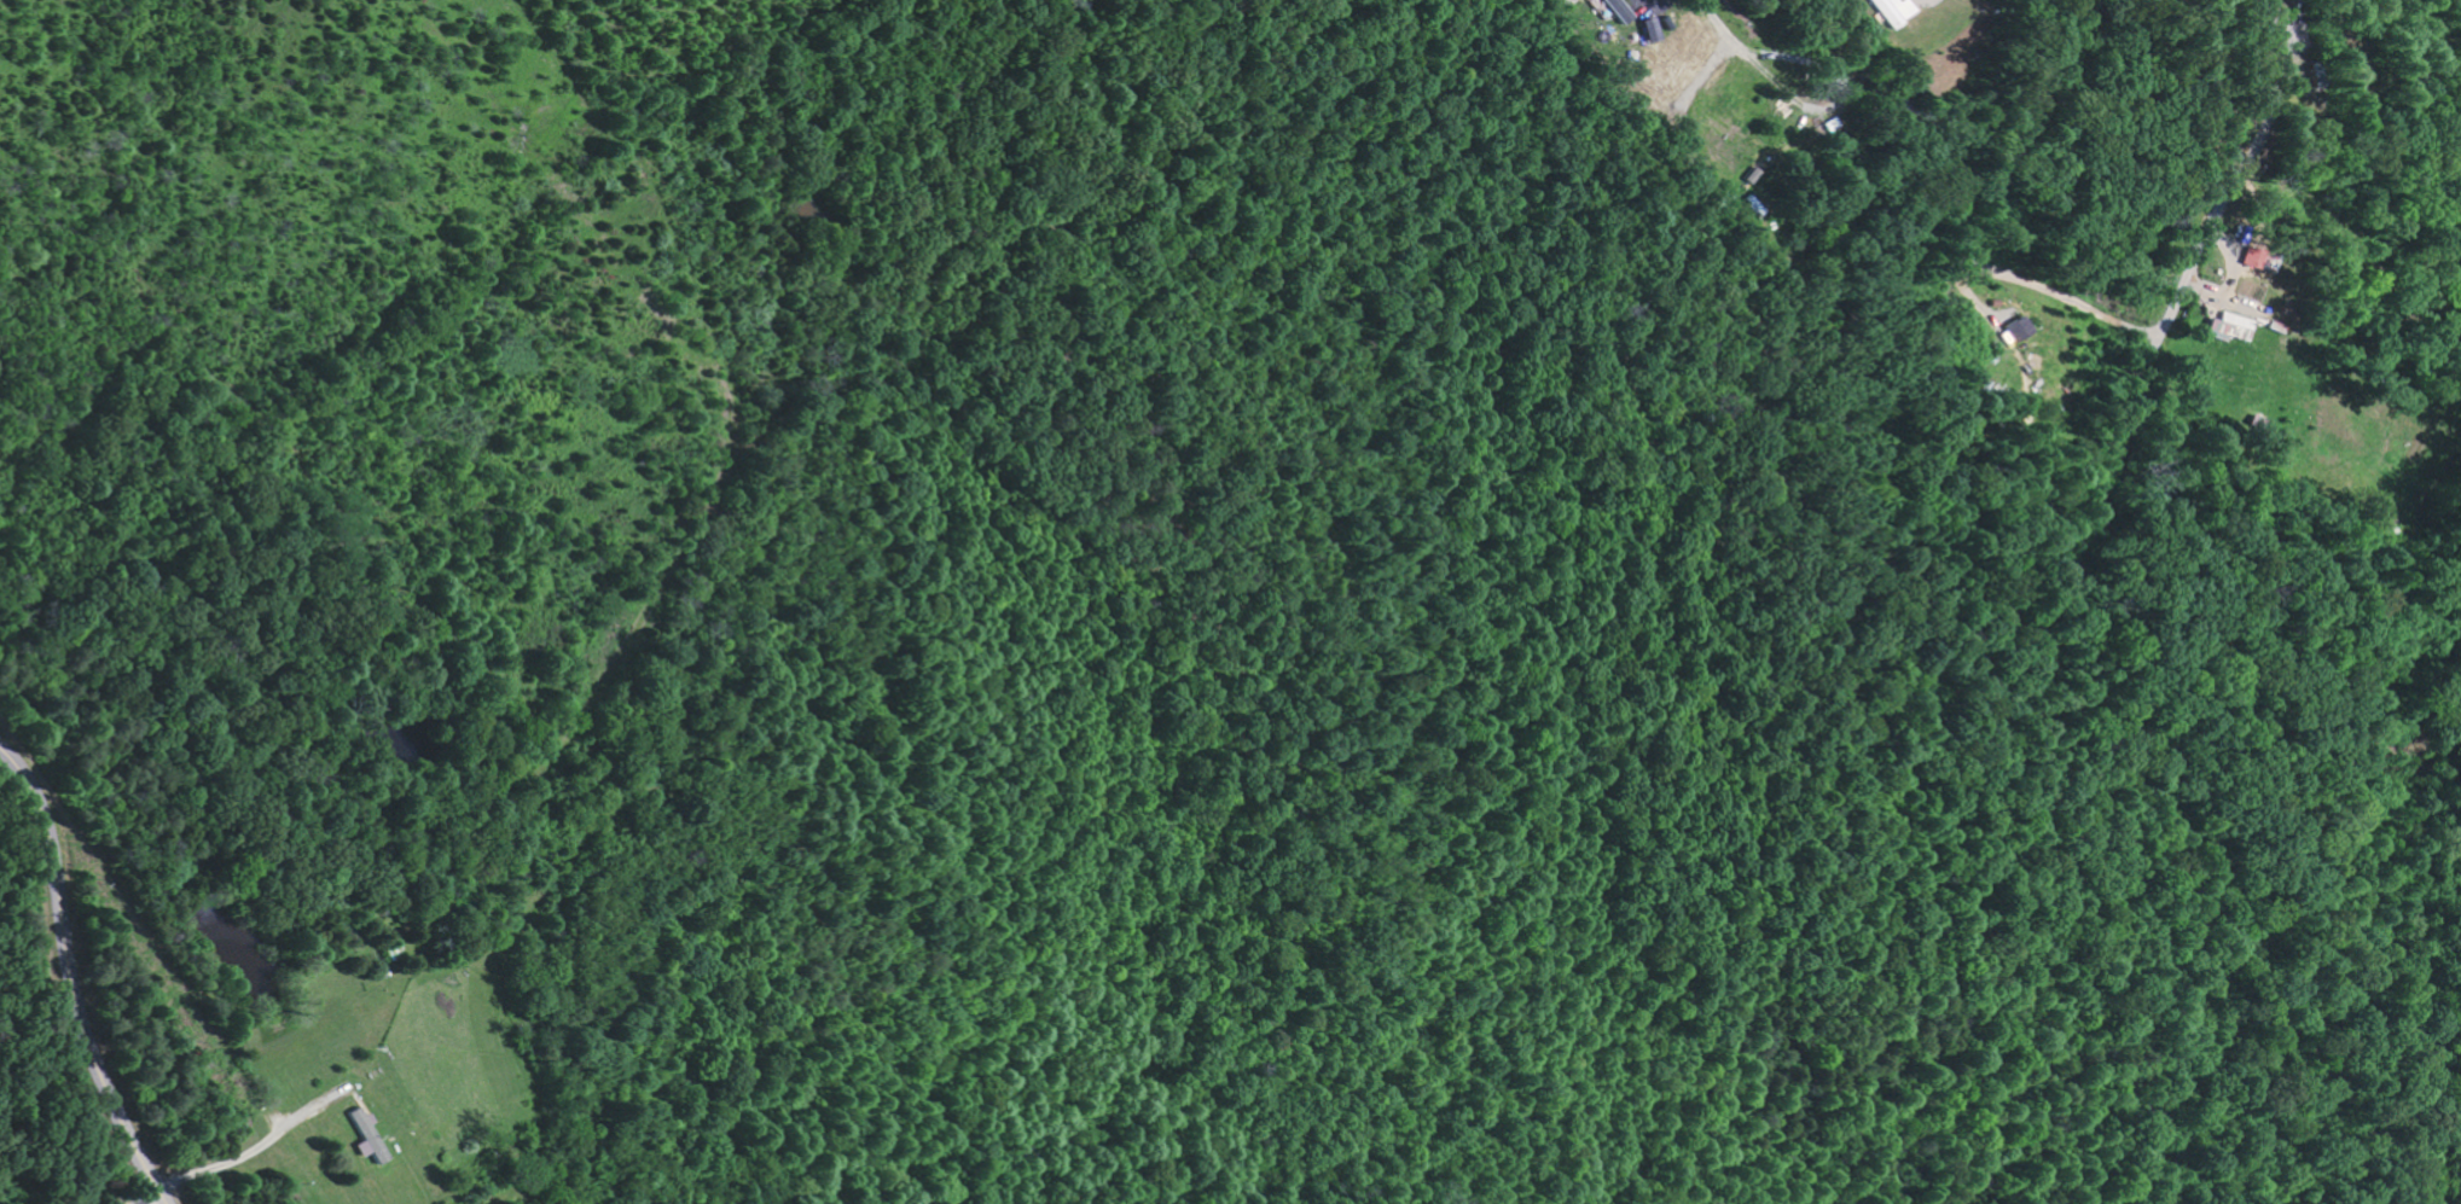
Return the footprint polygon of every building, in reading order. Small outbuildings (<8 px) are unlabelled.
[(1621,0),(1599,0),(1622,25),(1634,14),(1621,0)] [(1889,30),(1907,16),(1895,0),(1866,0),(1889,30)] [(2244,265),(2276,274),(2281,256),(2248,247),(2244,265)] [(2220,321),(2211,319),(2208,330),(2250,343),(2257,321),(2223,311),(2220,321)] [(2010,343),(2029,334),(2020,315),(2001,324),(2010,343)] [(384,1166),(394,1161),(366,1106),(351,1114),(366,1142),(359,1145),(366,1158),(377,1152),(384,1166)]
